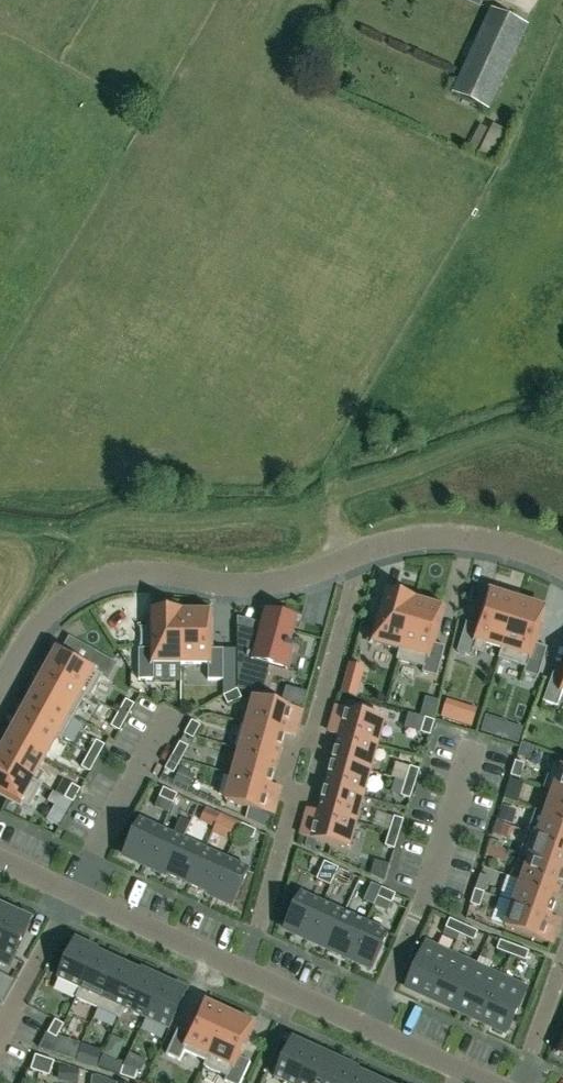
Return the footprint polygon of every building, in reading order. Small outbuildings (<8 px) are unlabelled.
[(490,9),(452,94),(491,112),(529,26),(490,9)] [(493,151),(507,127),(485,114),(471,138),(493,151)] [(502,649),(518,601),(490,592),(479,627),(466,623),(457,652),(472,656),(473,651),(483,654),(486,644),(501,649),(502,649)] [(386,593),(373,643),(399,650),(400,650),(414,601),(386,593)] [(432,643),(441,609),(414,601),(400,650),(399,650),(397,659),(424,667),(422,673),(437,677),(445,647),(432,643)] [(545,610),(518,601),(502,649),(501,649),(498,659),(525,667),(524,673),(538,677),(547,648),(534,644),(545,610)] [(291,651),(292,651),(293,648),(287,646),(295,620),(266,612),(263,624),(261,630),(254,627),(253,632),(237,628),(237,689),(261,696),(270,664),(286,669),(291,651)] [(152,613),(152,649),(138,649),(138,680),(154,680),(154,664),(181,664),(181,613),(152,613)] [(210,613),(181,613),(181,664),(208,664),(208,680),(223,680),(223,649),(210,649),(210,613)] [(90,699),(101,678),(107,681),(116,664),(92,651),(84,665),(57,650),(45,673),(86,695),(85,696),(90,699)] [(356,698),(364,668),(350,664),(341,694),(356,698)] [(554,672),(543,702),(558,707),(562,691),(562,676),(554,672)] [(86,695),(45,673),(33,695),(73,717),(85,696),(86,695)] [(242,698),(237,690),(223,696),(228,705),(242,698)] [(73,717),(33,695),(20,717),(57,737),(56,738),(61,740),(73,717)] [(254,698),(247,725),(285,735),(288,725),(298,728),(302,711),(254,698)] [(126,700),(118,713),(127,718),(134,705),(126,700)] [(441,717),(456,722),(461,707),(446,702),(441,717)] [(339,736),(377,747),(384,721),(336,707),(331,724),(341,727),(339,736)] [(118,713),(111,727),(120,732),(127,718),(118,713)] [(57,737),(20,717),(8,739),(45,759),(56,738),(57,737)] [(425,718),(421,733),(430,736),(435,721),(425,718)] [(193,739),(200,726),(192,721),(184,734),(193,739)] [(506,724),(502,738),(518,743),(522,729),(506,724)] [(247,725),(240,750),(278,761),(285,735),(247,725)] [(339,736),(332,762),(370,772),(377,747),(339,736)] [(45,759),(8,739),(0,754),(0,763),(33,781),(33,780),(45,759)] [(96,741),(89,754),(97,759),(105,746),(96,741)] [(181,761),(189,747),(180,743),(172,756),(181,761)] [(240,750),(233,776),(271,786),(278,761),(240,750)] [(89,754),(81,768),(90,772),(97,759),(89,754)] [(174,774),(181,761),(172,756),(165,769),(174,774)] [(515,761),(511,776),(520,779),(525,764),(515,761)] [(332,762),(325,787),(363,798),(370,772),(332,762)] [(33,780),(33,781),(0,763),(0,792),(29,809),(42,785),(33,780)] [(552,763),(543,789),(553,792),(562,795),(562,767),(552,763)] [(419,770),(410,767),(405,782),(415,785),(419,770)] [(271,786),(233,776),(226,802),(274,815),(278,798),(268,795),(271,786)] [(524,784),(510,779),(506,789),(506,791),(520,796),(524,784)] [(415,785),(405,782),(401,796),(410,799),(415,785)] [(72,785),(64,798),(73,803),(81,789),(72,785)] [(325,787),(318,813),(355,823),(363,798),(325,787)] [(177,795),(163,788),(159,797),(173,804),(177,795)] [(73,803),(64,798),(53,792),(48,802),(67,812),(73,803)] [(553,792),(545,814),(562,820),(562,795),(553,792)] [(516,811),(502,807),(498,820),(511,825),(516,811)] [(200,822),(214,829),(221,815),(206,808),(200,822)] [(355,823),(318,813),(315,822),(305,820),(300,836),(348,850),(355,823)] [(562,845),(562,820),(545,814),(538,835),(537,836),(562,845)] [(403,820),(394,817),(389,832),(399,835),(403,820)] [(145,865),(162,829),(139,819),(123,855),(145,865)] [(495,834),(505,837),(509,827),(499,823),(495,834)] [(256,831),(242,825),(238,834),(252,840),(256,831)] [(167,875),(183,839),(162,829),(145,865),(167,875)] [(562,870),(562,845),(537,836),(538,835),(528,831),(519,856),(529,859),(530,858),(562,870)] [(399,835),(389,832),(385,847),(394,850),(399,835)] [(189,885),(205,849),(183,839),(167,875),(189,885)] [(487,859),(502,864),(505,851),(491,847),(487,859)] [(210,895),(226,859),(205,849),(189,885),(210,895)] [(562,882),(562,870),(530,858),(529,859),(522,881),(559,894),(562,882)] [(232,905),(248,870),(226,859),(210,895),(232,905)] [(375,860),(370,875),(384,881),(389,865),(375,860)] [(338,868),(324,862),(320,871),(334,877),(338,868)] [(356,887),(360,878),(346,872),(342,880),(356,887)] [(480,874),(475,890),(484,893),(489,877),(480,874)] [(514,903),(551,916),(559,894),(522,881),(514,903)] [(381,888),(371,884),(364,901),(374,905),(377,897),(381,888)] [(395,894),(381,888),(377,897),(391,903),(395,894)] [(484,893),(475,890),(470,904),(480,907),(484,893)] [(307,938),(322,903),(300,893),(284,928),(307,938)] [(328,948),(344,913),(322,903),(307,938),(328,948)] [(552,944),(557,929),(548,926),(551,916),(514,903),(505,928),(552,944)] [(7,912),(0,927),(0,964),(10,969),(31,923),(7,912)] [(350,958),(366,923),(344,913),(328,948),(350,958)] [(459,935),(464,925),(449,919),(445,928),(459,935)] [(372,968),(388,933),(366,923),(350,958),(372,968)] [(478,932),(464,925),(459,935),(473,941),(478,932)] [(459,935),(445,928),(442,935),(456,941),(459,935)] [(511,955),(514,946),(500,940),(496,950),(511,955)] [(431,996),(450,953),(425,941),(405,984),(431,996)] [(96,953),(73,943),(56,978),(79,989),(80,989),(96,953)] [(529,952),(514,946),(511,955),(525,961),(529,952)] [(97,1009),(118,963),(96,953),(80,989),(79,989),(75,998),(97,1009)] [(476,964),(450,953),(431,996),(456,1007),(476,964)] [(123,1009),(140,973),(118,963),(97,1009),(120,1019),(124,1009),(123,1009)] [(482,1019),(502,976),(476,964),(456,1007),(482,1019)] [(2,1003),(14,981),(0,973),(0,1002),(2,1003)] [(161,983),(140,973),(123,1009),(124,1009),(145,1019),(161,983)] [(527,988),(502,976),(482,1019),(508,1031),(527,988)] [(169,1030),(185,994),(161,983),(145,1019),(169,1030)] [(203,1066),(204,1067),(228,1014),(205,1003),(190,1035),(178,1029),(166,1055),(180,1061),(184,1051),(206,1061),(203,1066)] [(228,1014),(204,1067),(227,1077),(224,1082),(228,1082),(240,1082),(250,1062),(238,1057),(252,1025),(228,1014)] [(48,1033),(56,1038),(64,1025),(55,1020),(48,1033)] [(290,1042),(273,1077),(286,1082),(298,1082),(312,1052),(290,1042)] [(312,1052),(298,1082),(325,1082),(334,1062),(312,1052)] [(31,1070),(40,1073),(45,1059),(35,1055),(31,1070)] [(45,1059),(40,1073),(49,1076),(54,1062),(45,1059)] [(325,1082),(352,1082),(357,1072),(334,1062),(325,1082)] [(120,1076),(135,1081),(138,1071),(123,1066),(120,1076)] [(352,1082),(379,1082),(357,1072),(352,1082)]
